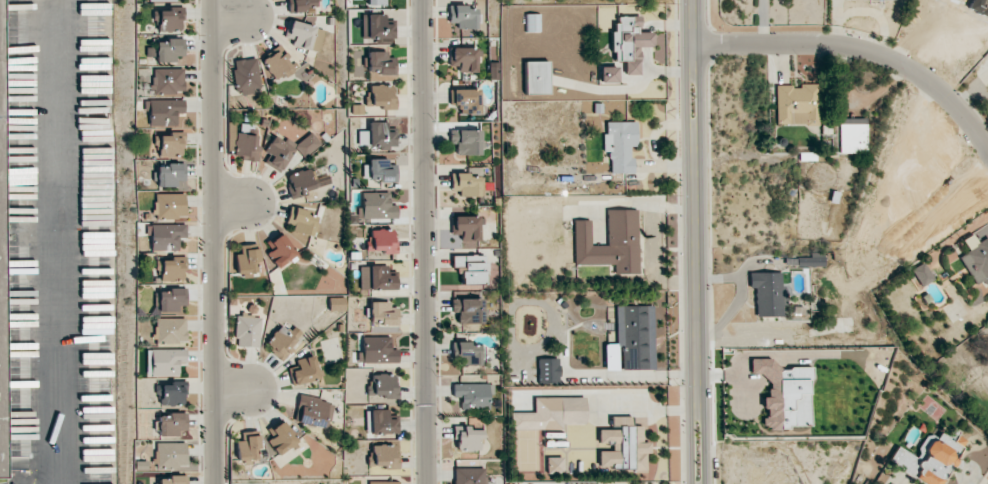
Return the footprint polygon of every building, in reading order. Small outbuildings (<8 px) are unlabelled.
[(288,11),(317,10),(317,0),(287,0),(288,11)] [(479,29),(479,9),(466,8),(466,5),(449,5),(448,22),(456,23),(456,29),(479,29)] [(154,31),(180,31),(180,20),(183,20),(183,8),(154,8),(154,31)] [(385,14),(361,14),(362,39),(374,39),(374,45),(394,44),(393,21),(385,21),(385,14)] [(639,75),(639,47),(653,47),(653,32),(640,32),(640,17),(617,16),(617,24),(612,24),(612,60),(624,60),(624,75),(639,75)] [(285,36),(294,39),(292,44),(317,52),(325,31),(290,19),(285,36)] [(155,62),(175,62),(175,56),(184,56),(184,38),(165,38),(165,43),(155,43),(155,62)] [(276,81),(292,70),(285,59),(288,57),(281,47),(261,61),(276,81)] [(450,48),(450,66),(458,66),(458,72),(478,72),(478,48),(450,48)] [(387,52),(365,51),(365,75),(395,75),(395,57),(387,57),(387,52)] [(253,93),(253,88),(260,87),(255,57),(232,61),(237,95),(253,93)] [(548,94),(548,62),(524,61),(524,93),(548,94)] [(600,83),(617,83),(617,66),(599,67),(600,83)] [(183,68),(152,69),(152,95),(184,94),(183,68)] [(774,86),(775,124),(817,123),(816,84),(798,84),(798,86),(774,86)] [(395,108),(395,96),(391,96),(391,85),(366,85),(366,108),(395,108)] [(479,89),(449,90),(449,105),(460,105),(460,114),(480,113),(479,89)] [(144,99),(144,112),(148,112),(148,125),(182,126),(183,115),(184,100),(144,99)] [(865,118),(838,119),(839,154),(865,153),(865,118)] [(386,121),(367,122),(368,131),(357,131),(357,147),(396,146),(395,131),(386,131),(386,121)] [(636,121),(604,122),(604,153),(609,152),(609,173),(634,173),(634,158),(630,158),(630,146),(637,146),(636,121)] [(482,130),(449,130),(449,144),(455,144),(455,155),(482,155),(482,130)] [(304,158),(321,144),(311,132),(294,146),(304,158)] [(155,134),(155,157),(184,156),(183,133),(155,134)] [(234,156),(242,156),(241,160),(256,161),(257,135),(235,134),(234,156)] [(264,152),(268,154),(263,163),(279,172),(293,148),(273,136),(264,152)] [(895,143),(884,177),(891,180),(893,174),(919,183),(928,155),(924,153),(927,143),(913,138),(910,148),(895,143)] [(395,164),(387,165),(387,159),(363,159),(364,181),(396,180),(395,164)] [(184,165),(153,165),(153,185),(176,186),(176,180),(184,180),(184,165)] [(291,196),(317,190),(312,169),(286,175),(291,196)] [(451,175),(452,196),(483,196),(483,174),(451,175)] [(396,204),(389,205),(388,192),(360,193),(361,219),(396,218),(396,204)] [(184,193),(152,194),(152,218),(184,218),(184,193)] [(317,217),(306,215),(307,210),(290,207),(285,230),(314,235),(317,217)] [(574,220),(574,265),(614,265),(614,274),(639,274),(638,210),(607,210),(607,245),(591,245),(591,220),(574,220)] [(461,246),(480,246),(479,216),(451,217),(452,235),(461,234),(461,246)] [(185,224),(148,225),(148,251),(178,250),(177,238),(185,238),(185,224)] [(396,252),(396,237),(393,237),(392,229),(366,230),(367,253),(396,252)] [(275,267),(295,256),(282,233),(266,242),(270,250),(267,252),(275,267)] [(974,285),(980,281),(983,286),(987,283),(987,241),(985,237),(976,242),(971,234),(961,240),(968,251),(957,257),(974,285)] [(239,245),(239,254),(235,254),(236,275),(257,274),(257,244),(239,245)] [(881,262),(874,250),(861,258),(869,269),(881,262)] [(462,284),(487,284),(487,255),(452,255),(452,266),(461,266),(462,284)] [(159,280),(181,281),(181,270),(185,270),(185,257),(169,256),(169,260),(154,260),(154,273),(159,273),(159,280)] [(933,279),(923,262),(911,270),(921,287),(933,279)] [(359,290),(397,289),(396,274),(387,274),(387,265),(359,266),(359,290)] [(748,273),(749,288),(754,288),(755,317),(783,317),(782,272),(748,273)] [(177,312),(178,306),(185,306),(186,288),(167,288),(167,292),(153,291),(153,312),(177,312)] [(345,310),(344,298),(328,298),(329,311),(345,310)] [(450,299),(451,313),(457,313),(457,324),(486,323),(485,309),(482,309),(482,299),(450,299)] [(397,324),(397,307),(390,308),(390,301),(367,302),(367,325),(397,324)] [(653,305),(615,306),(616,345),(621,345),(622,370),(655,369),(653,305)] [(235,347),(259,347),(260,315),(236,315),(235,347)] [(153,319),(154,344),(185,343),(185,318),(153,319)] [(283,358),(301,332),(293,326),(289,332),(278,325),(264,346),(283,358)] [(398,362),(397,349),(390,349),(390,336),(362,337),(363,352),(357,352),(357,363),(398,362)] [(459,365),(483,365),(483,343),(451,343),(451,359),(459,359),(459,365)] [(179,375),(179,363),(185,363),(185,349),(146,350),(147,376),(179,375)] [(298,370),(289,372),(291,385),(318,379),(314,356),(296,359),(298,370)] [(810,427),(808,367),(777,368),(776,358),(750,359),(751,374),(767,373),(768,396),(763,397),(764,428),(810,427)] [(397,397),(396,374),(375,374),(375,381),(367,382),(367,398),(397,397)] [(159,406),(184,405),(184,381),(169,381),(169,384),(155,385),(155,396),(159,396),(159,406)] [(452,384),(452,398),(460,398),(460,409),(488,410),(488,394),(492,394),(493,384),(452,384)] [(327,429),(333,402),(299,395),(293,421),(327,429)] [(534,398),(534,412),(511,413),(512,430),(562,429),(562,424),(585,424),(585,397),(534,398)] [(366,434),(398,434),(398,419),(388,419),(388,409),(365,410),(366,434)] [(186,430),(186,413),(157,413),(158,436),(177,436),(177,430),(186,430)] [(598,469),(648,468),(648,443),(642,443),(642,426),(632,426),(632,416),(611,417),(611,429),(598,430),(598,443),(612,443),(612,451),(598,451),(598,469)] [(272,438),(267,440),(274,455),(296,444),(284,421),(267,430),(272,438)] [(469,426),(455,426),(455,451),(478,451),(478,438),(484,438),(484,430),(469,430),(469,426)] [(965,437),(950,430),(948,434),(941,430),(937,438),(927,433),(915,456),(896,446),(887,465),(926,483),(942,483),(965,437)] [(257,433),(241,434),(241,441),(236,441),(236,460),(258,459),(257,433)] [(185,442),(155,443),(155,468),(186,467),(185,442)] [(369,465),(382,465),(382,469),(397,469),(397,445),(369,444),(369,465)] [(562,457),(545,457),(545,474),(562,474),(562,457)] [(453,468),(453,483),(485,483),(486,468),(453,468)]
